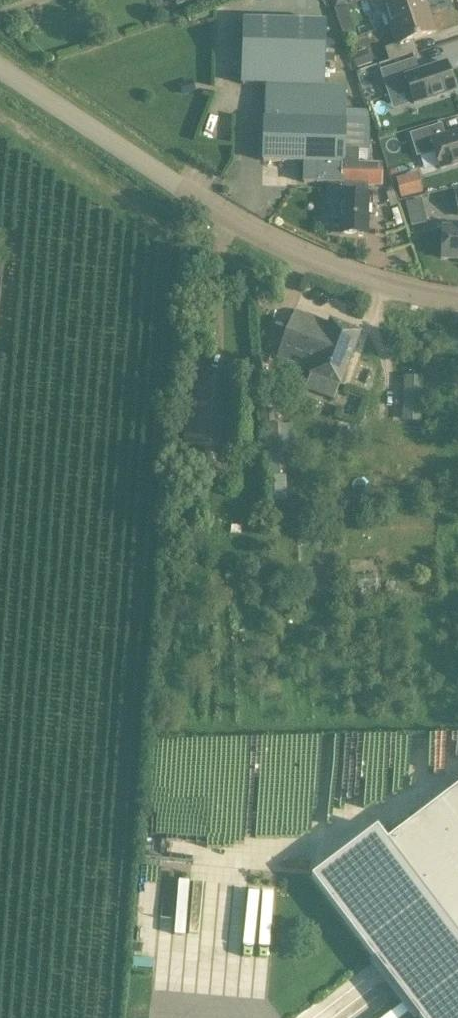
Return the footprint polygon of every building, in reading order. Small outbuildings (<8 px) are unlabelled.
[(367,13),(375,10),(377,15),(381,17),(385,15),(389,26),(429,13),(425,0),(402,0),(400,1),(400,0),(363,0),(367,13)] [(347,5),(335,9),(345,40),(357,36),(347,5)] [(436,33),(429,13),(389,26),(395,45),(385,49),(389,61),(417,52),(413,41),(436,33)] [(340,219),(340,235),(367,236),(368,195),(367,195),(367,186),(381,186),(381,163),(368,164),(369,154),(342,153),(344,121),(345,87),(323,87),(323,64),(333,64),(334,37),(324,36),(325,23),(243,21),(241,86),(265,87),(263,163),(304,164),(304,184),(326,185),(326,206),(330,206),(329,219),(340,219)] [(414,106),(456,92),(447,62),(419,72),(415,59),(380,71),(388,95),(408,88),(414,106)] [(410,134),(416,157),(434,152),(439,170),(457,164),(457,132),(445,135),(441,125),(410,134)] [(417,174),(396,179),(401,199),(422,193),(417,174)] [(457,261),(457,228),(443,228),(442,260),(457,261)] [(295,310),(277,358),(311,371),(310,375),(303,388),(334,400),(339,386),(340,386),(360,333),(330,321),(330,323),(295,310)] [(267,450),(291,450),(290,423),(266,424),(267,450)] [(386,840),(376,827),(314,874),(423,1017),(457,1017),(457,786),(386,840)] [(151,856),(150,889),(163,890),(163,891),(191,892),(192,857),(151,856)] [(249,909),(246,966),(273,967),(275,910),(249,909)] [(163,927),(162,962),(173,962),(175,928),(163,927)] [(412,1015),(407,1006),(386,1017),(406,1017),(412,1015)]
